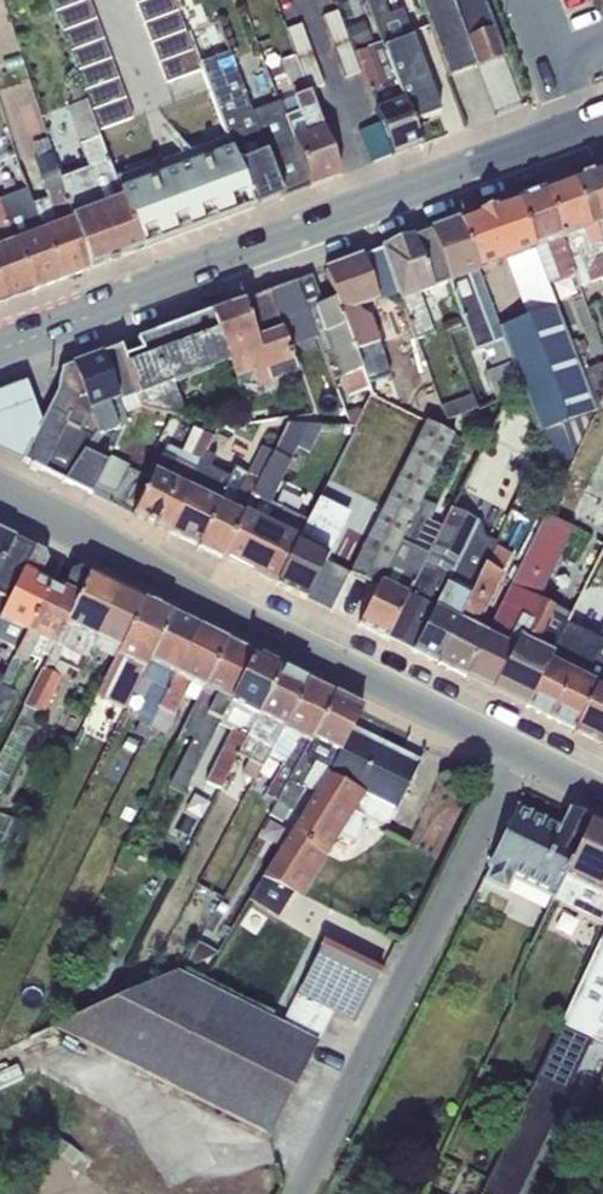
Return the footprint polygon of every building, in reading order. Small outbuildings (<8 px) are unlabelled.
[(411,121),(438,111),(400,12),(387,16),(381,0),(366,0),(382,43),(411,121)] [(448,77),(476,67),(452,0),(419,0),(448,77)] [(476,67),(505,56),(484,0),(452,0),(476,67)] [(322,16),(334,46),(349,40),(337,10),(322,16)] [(364,20),(345,27),(354,50),(373,43),(364,20)] [(295,60),(313,54),(302,23),(284,30),(294,56),(295,60)] [(349,40),(334,46),(345,78),(361,72),(349,40)] [(382,43),(357,53),(380,122),(393,155),(420,145),(411,121),(382,43)] [(201,63),(254,208),(283,197),(250,112),(228,52),(201,63)] [(313,54),(295,60),(307,91),(324,84),(313,54)] [(279,103),(311,186),(339,176),(307,91),(295,60),(294,56),(281,61),(294,97),(279,103)] [(87,105),(140,250),(254,208),(201,63),(87,105)] [(60,178),(88,269),(140,250),(87,105),(79,88),(70,91),(72,98),(66,101),(88,167),(77,172),(60,178)] [(250,112),(283,197),(311,186),(279,103),(278,101),(250,112)] [(393,155),(380,122),(359,129),(371,164),(373,163),(372,162),(393,155)] [(30,203),(60,280),(88,269),(60,178),(51,152),(33,160),(48,197),(30,203)] [(598,169),(571,179),(602,265),(602,181),(598,169)] [(571,179),(544,189),(575,273),(580,286),(602,277),(602,265),(571,179)] [(575,273),(544,189),(516,200),(547,284),(575,273)] [(0,199),(0,206),(32,291),(60,280),(30,203),(26,191),(0,199)] [(547,284),(516,200),(458,220),(477,272),(505,261),(527,316),(498,327),(521,392),(553,467),(573,456),(590,423),(586,415),(594,411),(580,372),(547,284)] [(3,301),(32,291),(0,206),(0,292),(3,301)] [(477,272),(458,220),(430,231),(448,281),(474,351),(484,347),(492,369),(485,372),(496,399),(521,392),(498,327),(477,272)] [(448,281),(430,231),(381,249),(398,293),(415,339),(433,333),(419,292),(448,281)] [(398,293),(381,249),(361,256),(377,300),(398,293)] [(377,300),(361,256),(325,270),(334,298),(368,387),(371,394),(388,403),(409,397),(394,354),(385,357),(370,317),(382,313),(377,300)] [(368,387),(334,298),(322,303),(311,275),(297,280),(318,334),(335,379),(341,377),(348,396),(368,387)] [(318,334),(297,280),(269,291),(288,344),(318,334)] [(269,291),(211,313),(229,362),(240,393),(299,372),(288,344),(269,291)] [(211,313),(119,347),(142,408),(190,421),(174,384),(229,362),(211,313)] [(119,347),(101,353),(124,415),(142,408),(119,347)] [(101,353),(72,364),(98,434),(123,428),(126,421),(124,415),(101,353)] [(580,372),(594,411),(602,393),(602,392),(602,363),(580,372)] [(72,364),(61,368),(57,391),(41,422),(22,460),(64,481),(80,449),(85,439),(98,434),(72,364)] [(22,460),(41,422),(24,382),(0,391),(0,449),(22,460)] [(472,394),(439,406),(444,420),(477,408),(472,394)] [(453,435),(424,421),(349,571),(377,586),(421,499),(448,444),(453,435)] [(249,571),(281,507),(269,502),(296,446),(309,453),(322,425),(289,423),(275,452),(222,558),(249,571)] [(167,531),(207,452),(215,436),(192,427),(181,450),(168,444),(133,514),(167,531)] [(463,440),(453,435),(448,444),(458,449),(463,440)] [(222,558),(275,452),(261,445),(248,473),(237,468),(233,477),(220,505),(199,546),(222,558)] [(80,449),(64,481),(91,494),(97,482),(106,464),(80,449)] [(220,505),(233,477),(209,466),(214,456),(207,452),(167,531),(199,546),(220,505)] [(110,455),(106,464),(97,482),(115,493),(130,466),(110,455)] [(350,512),(319,497),(308,519),(276,584),(305,599),(306,598),(330,610),(349,571),(326,560),(350,512)] [(434,505),(421,499),(377,586),(358,624),(386,638),(441,526),(427,519),(434,505)] [(276,584),(308,519),(281,507),(249,571),(276,584)] [(481,522),(451,507),(441,526),(386,638),(438,664),(496,546),(498,542),(486,536),(481,522)] [(487,633),(465,677),(492,691),(538,597),(573,527),(547,514),(487,633)] [(34,548),(0,532),(0,618),(34,548)] [(496,546),(438,664),(465,677),(487,633),(476,627),(512,553),(496,546)] [(62,561),(34,548),(0,618),(0,640),(18,649),(62,561)] [(89,575),(62,561),(18,649),(1,685),(0,685),(0,722),(16,692),(9,689),(28,655),(38,660),(41,654),(48,657),(89,575)] [(143,600),(89,575),(48,657),(0,755),(0,791),(3,792),(69,665),(80,671),(96,638),(119,648),(143,600)] [(538,597),(492,691),(525,707),(566,623),(570,615),(554,607),(555,605),(538,597)] [(141,676),(171,614),(143,600),(119,648),(96,694),(125,707),(141,676)] [(149,727),(198,627),(171,614),(141,676),(155,683),(135,720),(139,722),(134,733),(143,738),(149,727)] [(525,707),(573,731),(602,672),(602,626),(597,639),(566,623),(525,707)] [(196,702),(226,641),(198,627),(149,727),(165,736),(184,697),(196,702)] [(218,725),(253,654),(226,641),(196,702),(181,733),(193,738),(168,787),(184,795),(218,725)] [(238,754),(280,668),(253,654),(218,725),(230,731),(205,782),(220,789),(238,754)] [(269,756),(307,681),(280,668),(238,754),(248,759),(241,773),(257,780),(269,756)] [(573,731),(602,746),(602,672),(573,731)] [(276,801),(335,694),(307,681),(269,756),(282,763),(265,794),(276,801)] [(314,794),(331,767),(351,729),(362,709),(361,709),(362,708),(335,694),(276,801),(268,815),(282,822),(290,808),(293,810),(305,789),(314,794)] [(419,762),(351,729),(331,767),(314,794),(248,900),(278,918),(293,893),(301,897),(340,835),(356,843),(367,819),(380,825),(389,822),(419,762)] [(560,826),(517,805),(489,866),(492,867),(486,879),(508,889),(513,880),(552,899),(590,820),(568,809),(560,826)] [(30,827),(0,813),(0,887),(30,827)] [(590,820),(552,899),(551,901),(602,926),(602,826),(602,827),(590,820)] [(480,1193),(481,1193),(520,1193),(591,1037),(602,1043),(602,1025),(597,1023),(602,1011),(602,933),(480,1193)] [(321,943),(296,992),(333,1011),(354,1022),(355,1021),(356,1022),(380,973),(321,943)] [(102,959),(88,989),(101,995),(115,965),(102,959)] [(177,970),(54,1026),(271,1135),(333,1011),(296,992),(281,1022),(177,970)] [(82,1154),(59,1138),(51,1149),(75,1165),(82,1154)]
